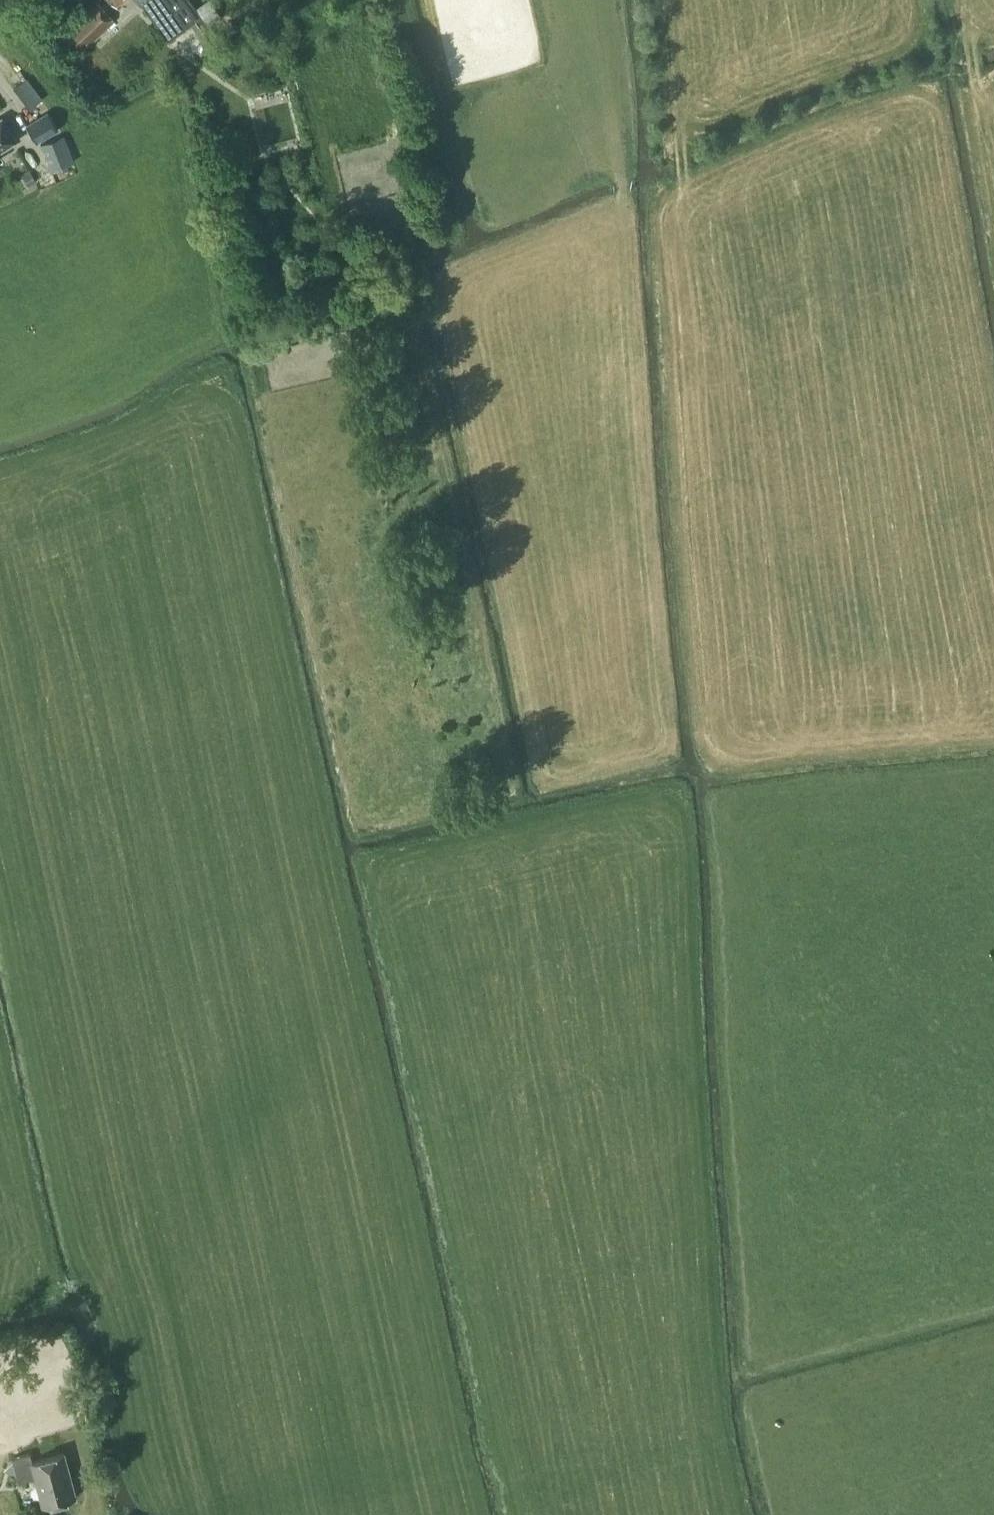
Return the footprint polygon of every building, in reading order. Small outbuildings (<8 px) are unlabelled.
[(142,3),(143,2),(169,38),(191,23),(207,47),(220,38),(203,14),(201,15),(190,0),(139,0),(142,3)] [(115,20),(98,1),(60,37),(74,52),(88,40),(91,43),(115,20)] [(32,105),(45,96),(30,75),(17,84),(32,105)] [(26,124),(37,142),(59,128),(47,111),(26,124)] [(14,139),(1,116),(0,117),(0,148),(14,139)] [(74,161),(63,134),(40,144),(51,170),(74,161)] [(27,186),(36,181),(32,174),(23,178),(27,186)] [(42,1506),(78,1497),(66,1451),(32,1460),(30,1452),(12,1457),(13,1460),(4,1469),(16,1472),(18,1481),(35,1477),(42,1506)]
